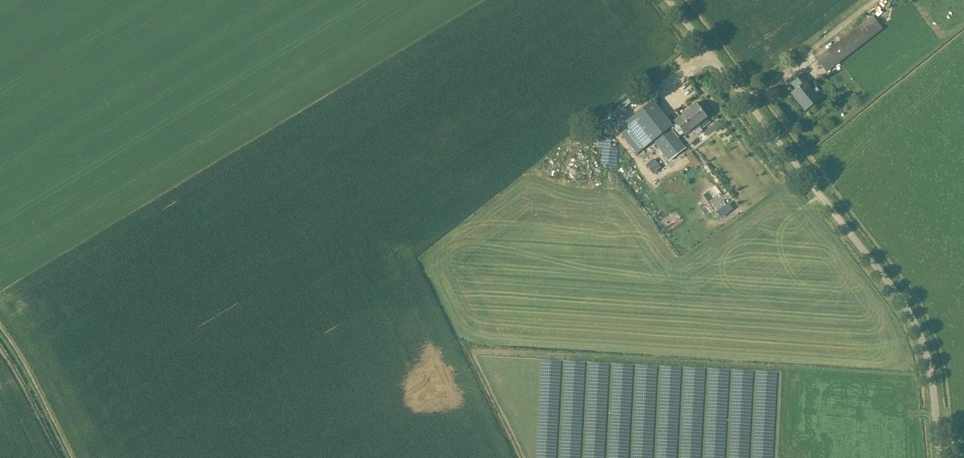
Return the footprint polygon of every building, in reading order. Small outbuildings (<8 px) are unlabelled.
[(882,29),(872,16),(816,59),(827,73),(882,29)] [(797,91),(791,95),(796,102),(798,100),(806,110),(819,100),(809,87),(812,85),(803,75),(792,84),(797,91)] [(630,128),(623,134),(618,128),(598,144),(658,221),(678,205),(638,153),(645,148),(654,141),(689,187),(706,173),(679,138),(684,134),(685,135),(696,126),(685,113),(675,122),(675,123),(672,125),(653,101),(625,123),(630,128)] [(696,105),(685,113),(696,126),(706,118),(696,105)]
